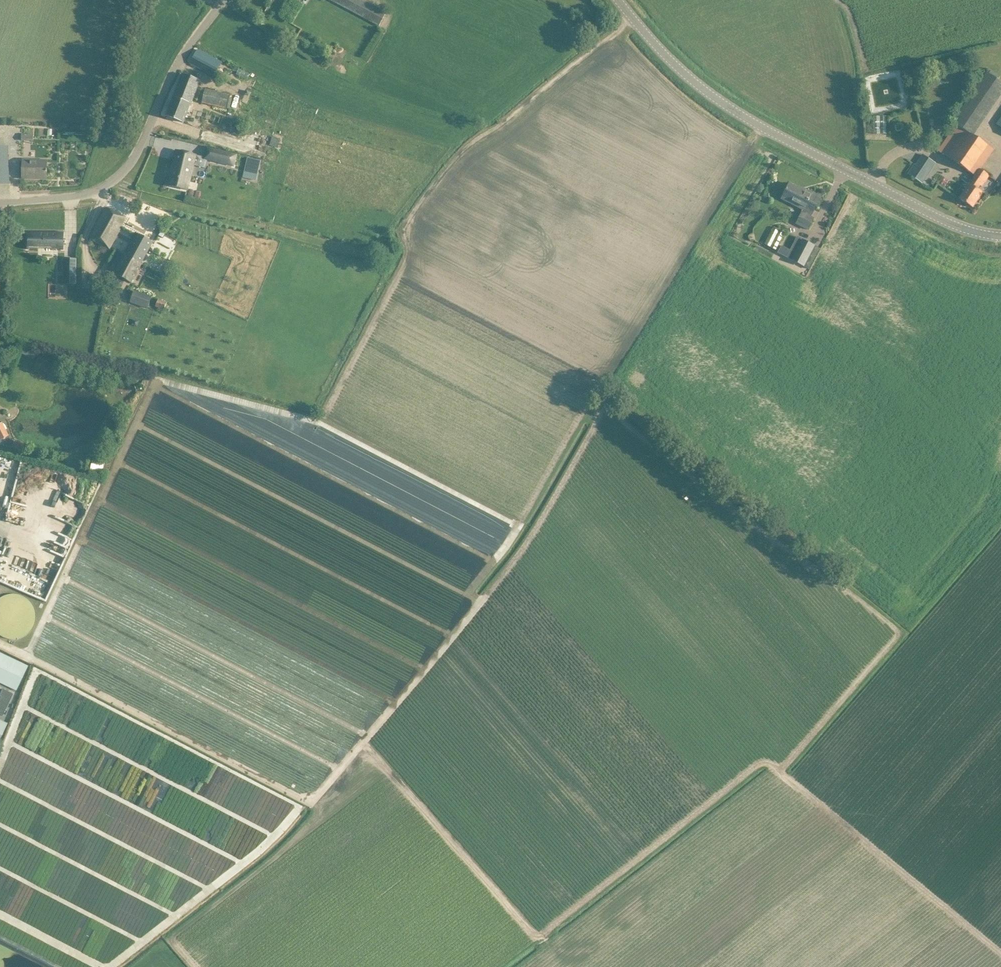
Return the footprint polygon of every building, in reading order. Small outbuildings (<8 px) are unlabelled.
[(379,25),(386,12),(363,0),(331,0),(379,25)] [(199,68),(213,76),(221,63),(198,50),(190,63),(199,68)] [(182,74),(166,116),(184,122),(200,81),(182,74)] [(202,103),(227,109),(230,95),(229,95),(205,89),(202,103)] [(944,143),(938,151),(975,176),(959,199),(972,208),(983,193),(977,189),(980,186),(982,187),(989,175),(980,169),(994,150),(985,144),(973,136),(956,125),(944,143)] [(236,155),(207,148),(204,158),(234,165),(236,155)] [(175,149),(170,171),(171,171),(168,185),(188,190),(196,154),(175,149)] [(908,174),(922,183),(935,163),(921,154),(908,174)] [(248,158),(245,167),(258,171),(260,161),(248,158)] [(47,161),(23,160),(23,178),(31,179),(31,177),(35,177),(46,178),(46,179),(46,172),(47,172),(47,170),(47,161)] [(781,199),(796,207),(802,210),(795,223),(808,229),(813,218),(810,217),(820,197),(806,190),(805,192),(789,184),(787,188),(786,188),(785,190),(786,190),(781,199)] [(90,239),(110,249),(118,234),(118,233),(126,218),(106,208),(90,239)] [(187,224),(189,213),(182,212),(180,223),(187,224)] [(189,223),(194,225),(198,214),(193,212),(189,223)] [(794,232),(805,237),(807,232),(796,227),(794,232)] [(772,228),(764,244),(775,250),(783,234),(772,228)] [(153,242),(144,237),(136,232),(124,254),(120,252),(109,271),(131,283),(153,242)] [(64,233),(27,233),(27,246),(64,246),(64,233)] [(815,246),(802,239),(791,260),(804,267),(815,246)] [(77,259),(65,259),(65,285),(77,285),(77,259)] [(151,297),(134,292),(131,303),(148,308),(151,297)] [(156,307),(164,309),(164,308),(168,309),(169,305),(166,304),(167,302),(158,299),(156,307)] [(0,423),(0,443),(1,445),(12,448),(14,441),(11,440),(8,436),(2,422),(0,423)] [(97,458),(95,473),(107,474),(109,460),(97,458)] [(0,654),(0,682),(16,690),(27,666),(0,654)] [(0,694),(0,714),(3,715),(13,694),(2,689),(0,694)] [(201,777),(203,773),(193,768),(192,772),(201,777)] [(279,801),(278,806),(295,811),(297,806),(279,801)] [(278,817),(291,822),(293,815),(281,810),(278,817)] [(260,821),(282,831),(285,823),(263,813),(260,821)] [(114,946),(129,954),(133,948),(118,940),(114,946)] [(110,950),(108,956),(120,962),(123,956),(110,950)] [(10,966),(23,966),(5,955),(1,961),(10,966)]
